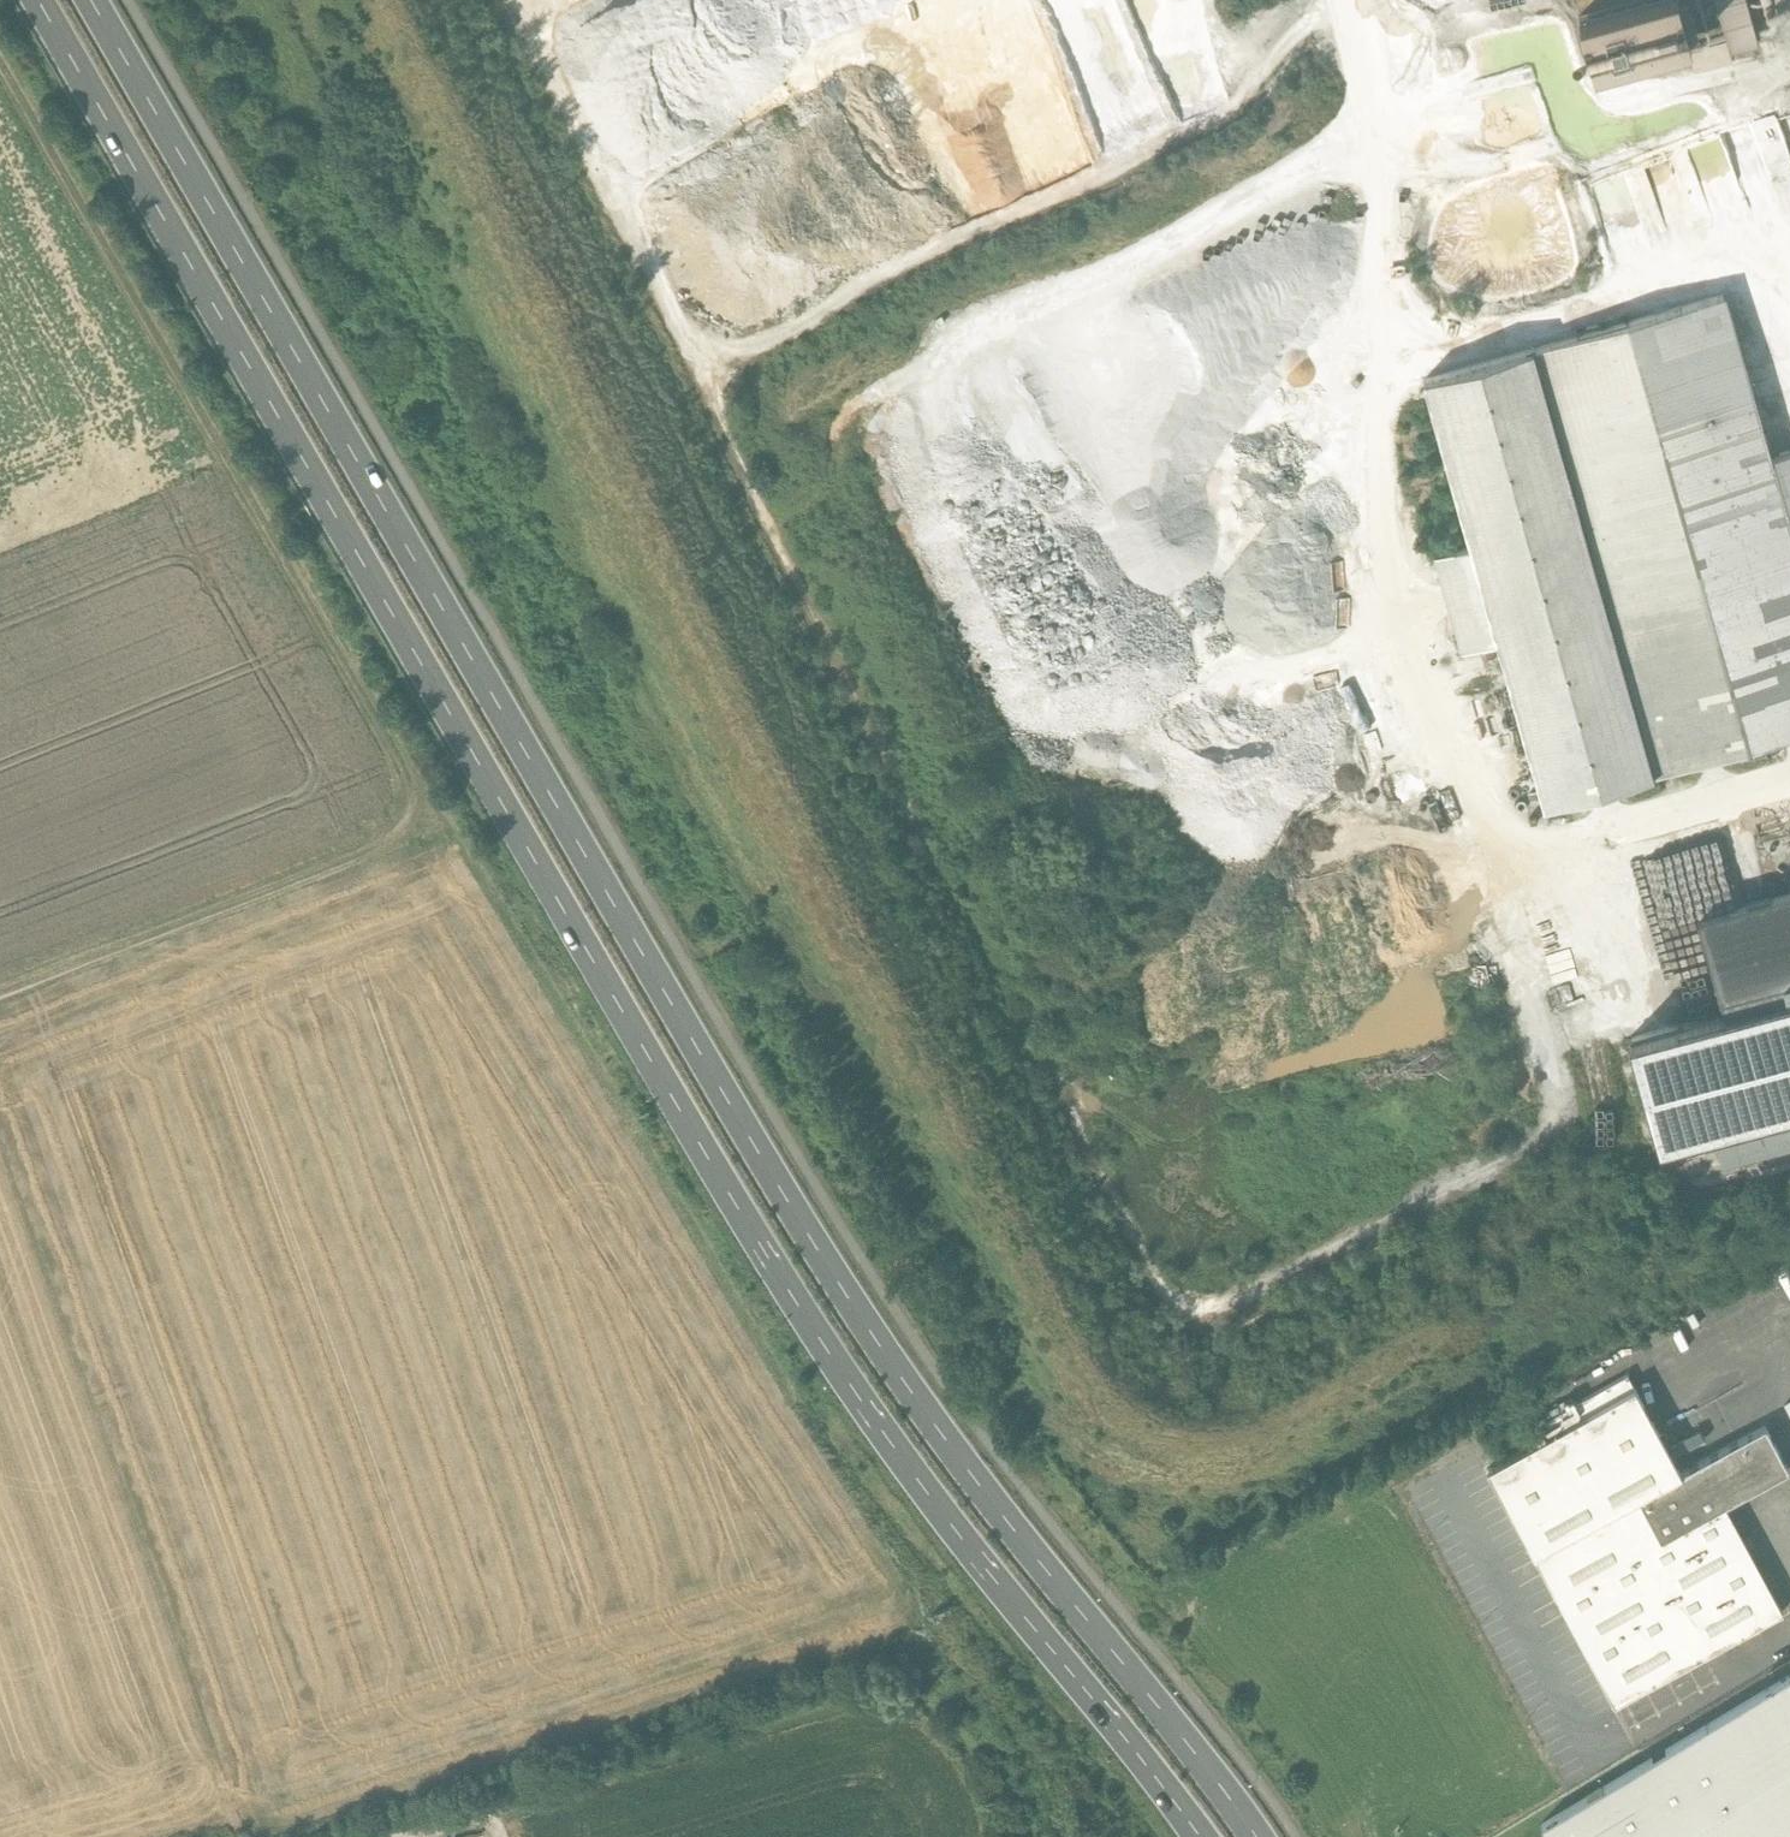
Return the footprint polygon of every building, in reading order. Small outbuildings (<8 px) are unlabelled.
[(1594,74),(1693,52),(1696,67),(1770,50),(1764,26),(1776,23),(1771,0),(1647,0),(1581,15),(1594,74)] [(1544,804),(1789,734),(1789,461),(1771,467),(1722,296),(1423,380),(1470,546),(1434,556),(1460,649),(1497,638),(1544,804)] [(1697,920),(1724,1015),(1661,1033),(1628,1042),(1658,1148),(1711,1133),(1720,1166),(1789,1146),(1789,894),(1697,920)] [(1550,1439),(1487,1473),(1614,1705),(1623,1701),(1703,1657),(1783,1613),(1748,1551),(1761,1544),(1749,1521),(1736,1529),(1725,1508),(1789,1473),(1766,1430),(1681,1476),(1627,1379),(1542,1426),(1550,1439)] [(1703,1657),(1623,1701),(1638,1728),(1718,1685),(1703,1657)] [(1539,1825),(1546,1836),(1789,1836),(1789,1676),(1539,1825)]
